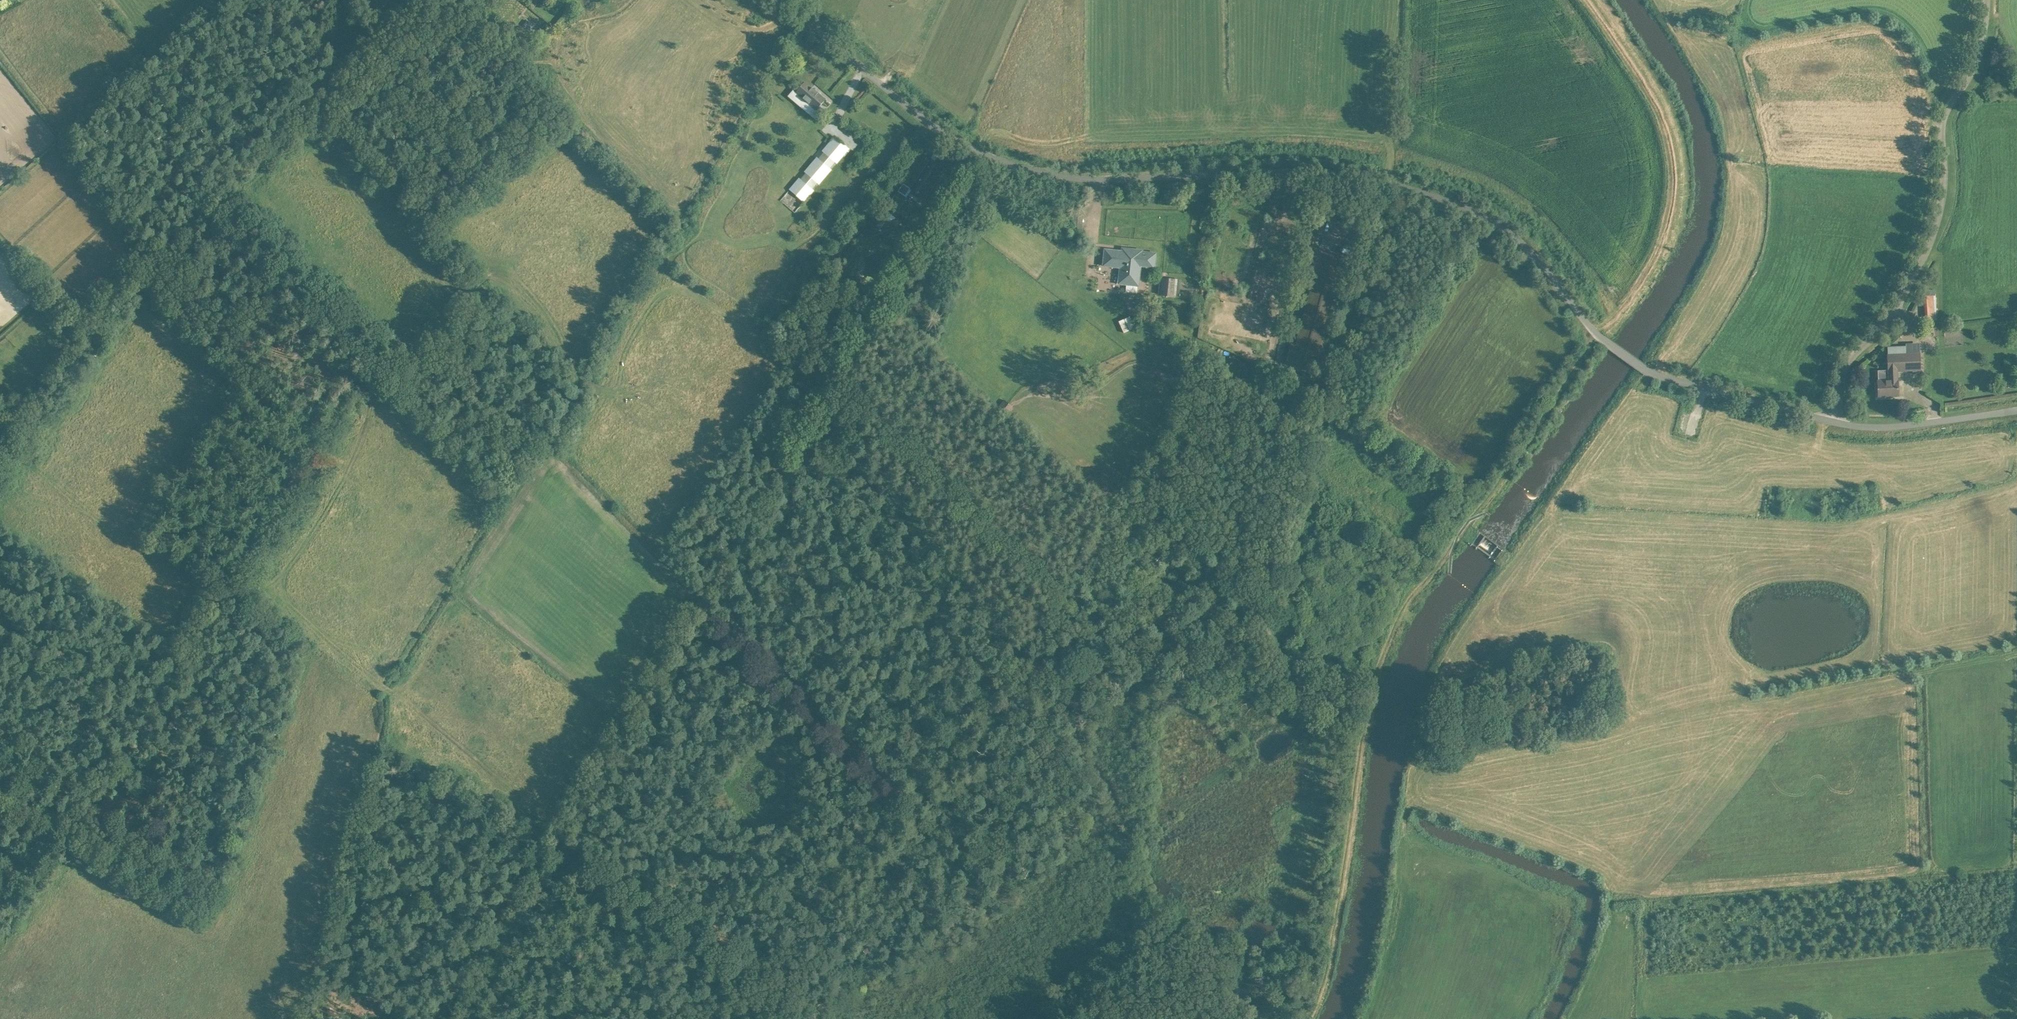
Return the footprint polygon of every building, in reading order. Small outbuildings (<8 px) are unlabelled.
[(804,84),(794,96),(803,104),(802,104),(811,112),(815,108),(820,112),(829,102),(823,96),(824,96),(817,89),(816,90),(810,85),(808,87),(804,84)] [(835,137),(822,151),(837,164),(849,149),(835,137)] [(805,172),(819,184),(832,170),(817,157),(805,172)] [(814,190),(800,178),(790,190),(804,202),(814,190)] [(1138,286),(1140,267),(1154,269),(1156,254),(1142,252),(1142,251),(1128,249),(1127,252),(1105,250),(1103,266),(1121,268),(1120,275),(1119,284),(1127,285),(1126,292),(1137,293),(1138,286)] [(1161,295),(1175,297),(1177,281),(1163,279),(1161,295)] [(1933,295),(1923,296),(1924,305),(1934,305),(1933,295)] [(1921,370),(1920,353),(1887,355),(1888,372),(1889,380),(1877,381),(1878,397),(1898,396),(1897,371),(1921,370)]
